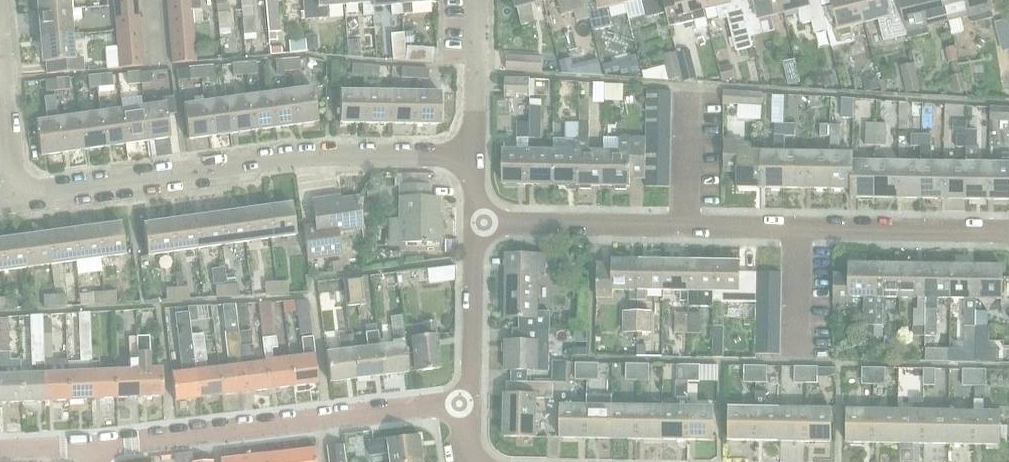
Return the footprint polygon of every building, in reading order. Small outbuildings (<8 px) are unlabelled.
[(38,14),(80,10),(69,11),(68,0),(36,0),(38,14)] [(114,19),(138,18),(136,0),(113,0),(114,19)] [(166,5),(190,3),(191,12),(200,11),(199,0),(166,0),(166,5)] [(240,8),(251,7),(250,0),(239,0),(240,8)] [(303,21),(326,19),(325,8),(343,6),(342,0),(301,0),(303,21)] [(343,6),(361,5),(362,17),(372,16),(371,7),(370,0),(342,0),(343,6)] [(371,7),(390,6),(390,15),(401,14),(400,0),(370,0),(371,7)] [(401,14),(430,12),(429,1),(437,3),(437,0),(400,0),(401,14)] [(543,0),(514,0),(520,25),(534,22),(529,5),(543,1),(543,0)] [(561,15),(573,12),(576,22),(589,19),(584,0),(558,0),(561,15)] [(624,0),(584,0),(589,19),(592,31),(612,27),(608,8),(625,4),(624,0)] [(662,0),(640,0),(645,19),(666,14),(662,0)] [(666,14),(669,27),(694,21),(696,30),(709,27),(706,18),(704,11),(702,0),(662,0),(666,14)] [(704,11),(717,8),(720,21),(728,20),(735,51),(752,47),(750,37),(740,0),(702,0),(704,11)] [(750,37),(774,32),(770,16),(783,13),(780,0),(741,0),(740,0),(750,37)] [(783,13),(797,10),(801,25),(811,22),(813,34),(827,30),(820,5),(819,0),(807,0),(780,0),(783,13)] [(858,0),(832,0),(832,3),(820,5),(827,30),(831,48),(854,42),(850,26),(864,23),(858,0)] [(864,23),(879,19),(884,41),(907,36),(898,1),(898,0),(893,0),(886,2),(885,0),(858,0),(864,23)] [(907,36),(907,39),(929,34),(927,27),(949,22),(944,0),(902,0),(898,1),(907,36)] [(949,22),(970,17),(972,23),(993,18),(989,0),(944,0),(949,22)] [(267,34),(279,33),(276,1),(265,2),(267,34)] [(167,17),(191,15),(191,12),(190,3),(166,5),(167,17)] [(80,10),(38,14),(40,38),(72,36),(70,22),(81,21),(80,10)] [(218,30),(229,29),(228,13),(216,14),(218,30)] [(167,17),(168,28),(192,26),(191,15),(167,17)] [(995,20),(1002,48),(1008,47),(1008,19),(1008,16),(995,20)] [(114,19),(116,32),(139,30),(138,18),(114,19)] [(116,32),(114,19),(104,20),(105,33),(116,32)] [(242,36),(254,35),(253,19),(241,20),(242,36)] [(169,41),(193,39),(192,26),(168,28),(169,41)] [(116,32),(117,44),(140,42),(139,30),(116,32)] [(392,61),(405,62),(403,34),(390,35),(392,61)] [(72,36),(40,38),(42,62),(45,62),(46,76),(83,73),(82,59),(74,60),(72,42),(83,41),(82,35),(72,36)] [(316,50),(315,36),(304,37),(305,40),(305,51),(316,50)] [(169,41),(170,53),(194,51),(193,39),(169,41)] [(305,51),(305,40),(289,42),(290,54),(306,52),(305,51)] [(140,42),(117,44),(118,57),(141,55),(140,42)] [(347,58),(359,60),(358,42),(346,43),(347,58)] [(406,47),(405,62),(433,63),(433,48),(406,47)] [(194,51),(170,53),(172,65),(195,63),(194,51)] [(689,51),(676,54),(683,81),(696,78),(689,51)] [(675,53),(663,57),(669,81),(681,77),(675,53)] [(142,67),(141,55),(118,57),(119,69),(142,67)] [(541,74),(542,59),(506,56),(505,72),(541,74)] [(795,58),(783,61),(788,84),(800,81),(795,58)] [(276,73),(288,72),(287,60),(275,61),(276,73)] [(299,60),(287,60),(288,72),(300,71),(299,60)] [(732,62),(720,65),(723,78),(735,75),(732,62)] [(256,63),(244,64),(245,76),(257,74),(256,63)] [(233,77),(245,76),(244,64),(232,65),(233,77)] [(351,76),(365,77),(365,66),(352,65),(351,76)] [(914,65),(901,68),(908,93),(920,90),(914,65)] [(379,66),(365,66),(365,77),(378,77),(379,66)] [(190,80),(202,79),(201,67),(189,68),(190,80)] [(213,67),(201,67),(202,79),(213,78),(213,67)] [(401,79),(414,79),(415,69),(401,68),(401,79)] [(429,69),(415,69),(414,79),(428,80),(429,69)] [(876,71),(863,75),(867,89),(880,85),(876,71)] [(150,72),(138,73),(139,84),(151,83),(150,72)] [(128,85),(139,84),(138,73),(127,74),(128,85)] [(835,73),(822,77),(825,87),(838,83),(835,73)] [(111,75),(99,76),(100,87),(112,86),(111,75)] [(966,92),(961,75),(952,77),(956,94),(966,92)] [(89,88),(100,87),(99,76),(88,77),(89,88)] [(68,79),(56,80),(57,92),(69,91),(68,79)] [(530,98),(530,80),(505,79),(505,97),(530,98)] [(57,92),(56,80),(45,81),(46,93),(57,92)] [(290,92),(294,126),(317,123),(312,89),(290,92)] [(647,91),(647,103),(671,104),(671,91),(647,91)] [(269,95),(274,129),(294,126),(290,92),(269,95)] [(364,124),(365,92),(339,92),(339,123),(364,124)] [(364,124),(390,124),(390,93),(365,92),(364,124)] [(722,104),(738,105),(761,107),(762,94),(723,92),(722,104)] [(390,124),(414,125),(414,93),(390,93),(390,124)] [(414,93),(414,125),(439,125),(440,94),(414,93)] [(274,129),(269,95),(247,98),(252,132),(274,129)] [(43,98),(46,122),(34,124),(39,158),(62,155),(56,120),(53,97),(43,98)] [(121,111),(126,146),(169,140),(166,117),(175,115),(172,98),(153,101),(154,107),(121,111)] [(225,101),(230,135),(252,132),(247,98),(225,101)] [(854,99),(843,99),(842,119),(854,119),(854,99)] [(230,135),(225,101),(204,104),(209,138),(230,135)] [(530,107),(529,124),(529,140),(540,140),(541,108),(541,101),(530,101),(530,107)] [(579,124),(578,124),(577,138),(589,138),(589,102),(579,102),(579,124)] [(670,127),(671,104),(647,103),(646,127),(670,127)] [(209,138),(204,104),(183,107),(187,142),(209,138)] [(990,108),(990,122),(1008,122),(1008,109),(990,108)] [(99,114),(104,149),(126,146),(121,111),(99,114)] [(104,149),(99,114),(78,117),(83,152),(104,149)] [(830,116),(830,125),(829,137),(829,149),(828,189),(851,190),(853,162),(853,154),(840,154),(840,116),(830,116)] [(83,152),(78,117),(56,120),(62,155),(83,152)] [(517,139),(529,140),(529,124),(518,123),(517,139)] [(577,141),(577,138),(578,124),(567,124),(566,140),(577,141)] [(864,146),(875,146),(875,124),(865,124),(864,146)] [(887,125),(875,124),(875,146),(886,146),(887,125)] [(761,188),(783,189),(784,148),(784,136),(784,125),(774,125),(773,149),(774,149),(774,153),(761,153),(761,188)] [(784,125),(784,136),(794,137),(795,125),(784,125)] [(829,137),(830,125),(819,125),(819,137),(829,137)] [(670,139),(670,127),(646,127),(646,139),(670,139)] [(911,147),(921,147),(922,136),(912,135),(911,147)] [(932,136),(922,136),(921,147),(921,159),(920,199),(942,199),(943,164),(931,164),(932,136)] [(957,147),(967,148),(967,136),(957,136),(957,147)] [(966,200),(989,200),(989,165),(977,164),(978,137),(967,136),(967,148),(966,160),(966,200)] [(589,138),(577,138),(577,141),(577,152),(577,186),(604,186),(604,152),(589,152),(589,138)] [(646,163),(646,151),(646,139),(604,138),(604,152),(604,186),(616,187),(616,190),(627,190),(627,187),(630,187),(630,176),(646,176),(646,175),(646,163)] [(670,139),(646,139),(646,151),(670,151),(670,139)] [(748,153),(748,148),(739,148),(740,143),(725,142),(725,173),(738,173),(737,188),(761,188),(761,153),(748,153)] [(783,189),(806,189),(806,153),(794,153),(794,148),(784,148),(783,189)] [(828,189),(829,149),(819,149),(819,154),(806,153),(806,189),(828,189)] [(528,185),(529,151),(504,151),(503,185),(528,185)] [(528,185),(554,186),(554,152),(529,151),(528,185)] [(670,163),(670,151),(646,151),(646,163),(670,163)] [(577,186),(577,152),(554,152),(554,186),(577,186)] [(874,198),(875,158),(865,158),(865,162),(853,162),(851,190),(851,198),(874,198)] [(874,198),(897,199),(897,163),(885,163),(886,158),(875,158),(874,198)] [(920,199),(921,159),(912,159),(912,163),(897,163),(897,199),(920,199)] [(943,164),(942,199),(966,200),(966,160),(957,160),(957,164),(943,164)] [(989,200),(1008,200),(1008,160),(1002,160),(1002,165),(989,165),(989,200)] [(670,163),(646,163),(646,175),(670,175),(670,163)] [(669,187),(670,175),(646,175),(646,176),(646,187),(669,187)] [(440,244),(440,222),(438,222),(439,198),(429,198),(429,187),(401,187),(401,199),(400,199),(400,244),(440,244)] [(337,233),(363,230),(358,199),(331,203),(330,200),(313,202),(317,227),(304,228),(308,261),(341,256),(337,233)] [(267,208),(271,240),(296,237),(291,205),(267,208)] [(271,240),(267,208),(241,212),(246,244),(271,240)] [(246,244),(241,212),(218,215),(222,247),(246,244)] [(192,219),(197,250),(222,247),(218,215),(192,219)] [(197,250),(192,219),(168,222),(173,253),(197,250)] [(173,253),(168,222),(143,225),(147,257),(173,253)] [(96,227),(100,259),(125,255),(121,224),(96,227)] [(100,259),(96,227),(71,231),(75,262),(100,259)] [(46,234),(51,266),(75,262),(71,231),(46,234)] [(22,238),(26,269),(51,266),(46,234),(22,238)] [(2,273),(26,269),(22,238),(0,241),(0,262),(2,273)] [(550,313),(537,313),(538,272),(545,272),(545,260),(532,259),(532,255),(508,255),(508,271),(507,271),(506,318),(520,318),(520,330),(550,330),(550,313)] [(614,263),(598,263),(598,297),(614,297),(614,290),(631,290),(631,301),(638,301),(639,261),(614,261),(614,263)] [(663,291),(664,261),(639,261),(638,301),(647,301),(647,291),(663,291)] [(680,301),(688,301),(689,262),(664,261),(663,291),(680,291),(680,301)] [(697,291),(714,292),(714,262),(689,262),(688,301),(697,302),(697,291)] [(714,262),(714,292),(714,302),(722,302),(722,292),(739,292),(739,262),(714,262)] [(722,302),(757,302),(757,296),(757,274),(742,274),(742,262),(739,262),(739,292),(722,292),(722,302)] [(875,325),(876,264),(850,264),(850,275),(836,274),(835,297),(851,298),(851,297),(863,297),(863,325),(875,325)] [(887,297),(900,298),(901,265),(876,264),(875,325),(886,326),(887,297)] [(926,310),(926,298),(927,265),(901,265),(900,298),(918,298),(918,310),(914,310),(914,326),(925,326),(926,310)] [(951,265),(927,265),(926,298),(926,310),(925,326),(936,326),(936,310),(936,298),(951,298),(951,265)] [(976,311),(976,299),(977,265),(951,265),(951,298),(965,298),(965,327),(976,328),(976,311)] [(977,265),(976,299),(1002,299),(1003,266),(977,265)] [(453,267),(426,271),(428,286),(453,283),(453,267)] [(757,274),(757,296),(781,296),(781,273),(757,272),(757,274)] [(346,308),(366,306),(363,278),(343,280),(346,308)] [(265,294),(277,294),(276,282),(264,283),(265,294)] [(276,282),(277,294),(288,293),(288,282),(276,282)] [(238,284),(227,285),(227,296),(239,296),(238,284)] [(227,296),(227,285),(215,286),(216,297),(227,296)] [(188,287),(177,288),(178,299),(189,299),(188,287)] [(178,299),(177,288),(166,289),(166,300),(178,299)] [(104,293),(105,304),(116,303),(116,292),(104,293)] [(93,304),(105,304),(104,293),(92,293),(93,304)] [(54,295),(55,307),(67,306),(66,294),(54,295)] [(43,307),(55,307),(54,295),(43,295),(43,307)] [(757,302),(757,307),(781,308),(781,296),(757,296),(757,302)] [(16,297),(5,298),(5,309),(17,309),(16,297)] [(299,336),(311,334),(307,299),(295,300),(299,336)] [(293,387),(290,358),(273,360),(271,349),(276,348),(275,338),(274,338),(270,302),(258,303),(265,362),(269,390),(293,387)] [(218,368),(222,395),(245,393),(237,325),(235,304),(222,305),(229,367),(218,368)] [(780,319),(781,308),(757,307),(756,319),(780,319)] [(987,311),(976,311),(976,328),(986,328),(987,311)] [(198,398),(188,312),(175,314),(181,364),(182,364),(183,372),(171,374),(174,401),(198,398)] [(222,395),(218,368),(206,369),(205,361),(206,361),(201,321),(190,322),(189,312),(188,312),(198,398),(222,395)] [(92,400),(89,349),(88,313),(78,314),(80,364),(84,364),(84,372),(68,373),(69,401),(92,400)] [(625,333),(638,333),(638,313),(625,313),(625,333)] [(651,313),(638,313),(638,333),(651,333),(651,313)] [(675,333),(688,334),(688,314),(676,313),(675,333)] [(701,314),(688,314),(688,334),(701,334),(701,314)] [(44,402),(41,321),(41,316),(29,316),(31,355),(35,355),(35,365),(37,365),(37,374),(20,375),(21,403),(44,402)] [(378,348),(382,376),(408,373),(403,330),(401,317),(391,318),(393,341),(398,341),(399,345),(378,348)] [(20,375),(20,361),(8,362),(7,319),(0,319),(0,403),(21,403),(20,375)] [(756,319),(756,325),(756,331),(780,331),(780,319),(756,319)] [(69,401),(68,373),(67,362),(52,362),(51,350),(50,321),(41,321),(44,402),(69,401)] [(415,372),(440,369),(435,321),(424,322),(426,337),(411,339),(415,372)] [(250,324),(237,325),(245,393),(269,390),(265,362),(255,363),(250,324)] [(756,342),(756,331),(756,325),(724,324),(724,350),(756,351),(756,342)] [(965,347),(949,347),(948,361),(976,361),(976,328),(965,327),(965,347)] [(976,328),(976,361),(999,362),(1000,346),(989,345),(990,328),(986,328),(976,328)] [(756,331),(756,342),(780,343),(780,331),(756,331)] [(382,376),(378,348),(377,333),(366,334),(367,349),(351,351),(354,379),(382,376)] [(354,379),(351,351),(349,336),(339,337),(340,348),(346,347),(347,351),(325,353),(328,382),(354,379)] [(137,339),(137,347),(139,398),(163,397),(162,369),(145,370),(145,362),(150,362),(149,338),(137,339)] [(290,358),(293,387),(317,384),(311,338),(302,339),(304,356),(290,358)] [(550,370),(550,357),(538,356),(538,342),(506,342),(506,371),(537,371),(537,370),(550,370)] [(780,343),(756,342),(756,351),(756,354),(780,355),(780,343)] [(139,398),(137,347),(129,347),(130,363),(129,363),(129,371),(114,371),(116,399),(139,398)] [(948,361),(949,347),(926,347),(926,360),(948,361)] [(116,399),(114,371),(97,372),(96,363),(98,363),(97,348),(89,349),(92,400),(116,399)] [(576,380),(587,380),(588,364),(576,364),(576,380)] [(599,364),(588,364),(587,380),(599,380),(599,364)] [(625,381),(636,381),(637,365),(625,364),(625,381)] [(648,381),(648,365),(637,365),(636,381),(648,381)] [(675,381),(687,382),(687,366),(675,365),(675,381)] [(699,366),(687,366),(687,382),(698,382),(699,366)] [(744,382),(756,383),(756,367),(744,366),(744,382)] [(768,367),(756,367),(756,383),(767,383),(768,367)] [(794,383),(805,383),(806,367),(794,367),(794,383)] [(817,367),(806,367),(805,383),(817,383),(817,376),(817,367)] [(836,368),(817,367),(817,376),(836,376),(836,368)] [(861,384),(872,384),(873,368),(861,368),(861,384)] [(885,368),(873,368),(872,384),(884,384),(885,368)] [(912,385),(923,385),(924,369),(912,369),(912,385)] [(935,369),(924,369),(923,385),(935,385),(935,369)] [(963,386),(974,386),(974,370),(963,369),(963,386)] [(986,370),(974,370),(974,386),(986,386),(986,370)] [(548,399),(549,383),(518,383),(517,396),(505,396),(504,438),(535,438),(536,399),(548,399)] [(586,439),(586,405),(560,405),(560,439),(586,439)] [(611,406),(586,405),(586,439),(611,440),(611,406)] [(637,406),(611,406),(611,440),(636,440),(637,406)] [(662,407),(637,406),(636,440),(661,440),(662,407)] [(662,407),(661,440),(687,441),(687,407),(662,407)] [(713,408),(687,407),(687,441),(713,441),(713,408)] [(754,442),(755,408),(729,408),(728,442),(754,442)] [(780,409),(755,408),(754,442),(780,443),(780,409)] [(805,409),(780,409),(780,443),(805,443),(805,409)] [(805,409),(805,443),(831,443),(832,410),(805,409)] [(847,444),(873,444),(873,411),(847,410),(847,444)] [(898,411),(873,411),(873,444),(898,444),(898,411)] [(923,445),(923,411),(898,411),(898,444),(923,445)] [(949,412),(923,411),(923,445),(948,445),(949,412)] [(974,412),(949,412),(948,445),(974,445),(974,412)] [(974,412),(974,445),(999,446),(1000,412),(974,412)] [(420,437),(370,443),(371,457),(391,454),(392,461),(424,461),(420,437)] [(345,446),(329,447),(330,461),(347,461),(345,446)] [(294,461),(319,461),(317,450),(293,453),(294,461)] [(270,455),(271,461),(294,461),(293,453),(270,455)]
